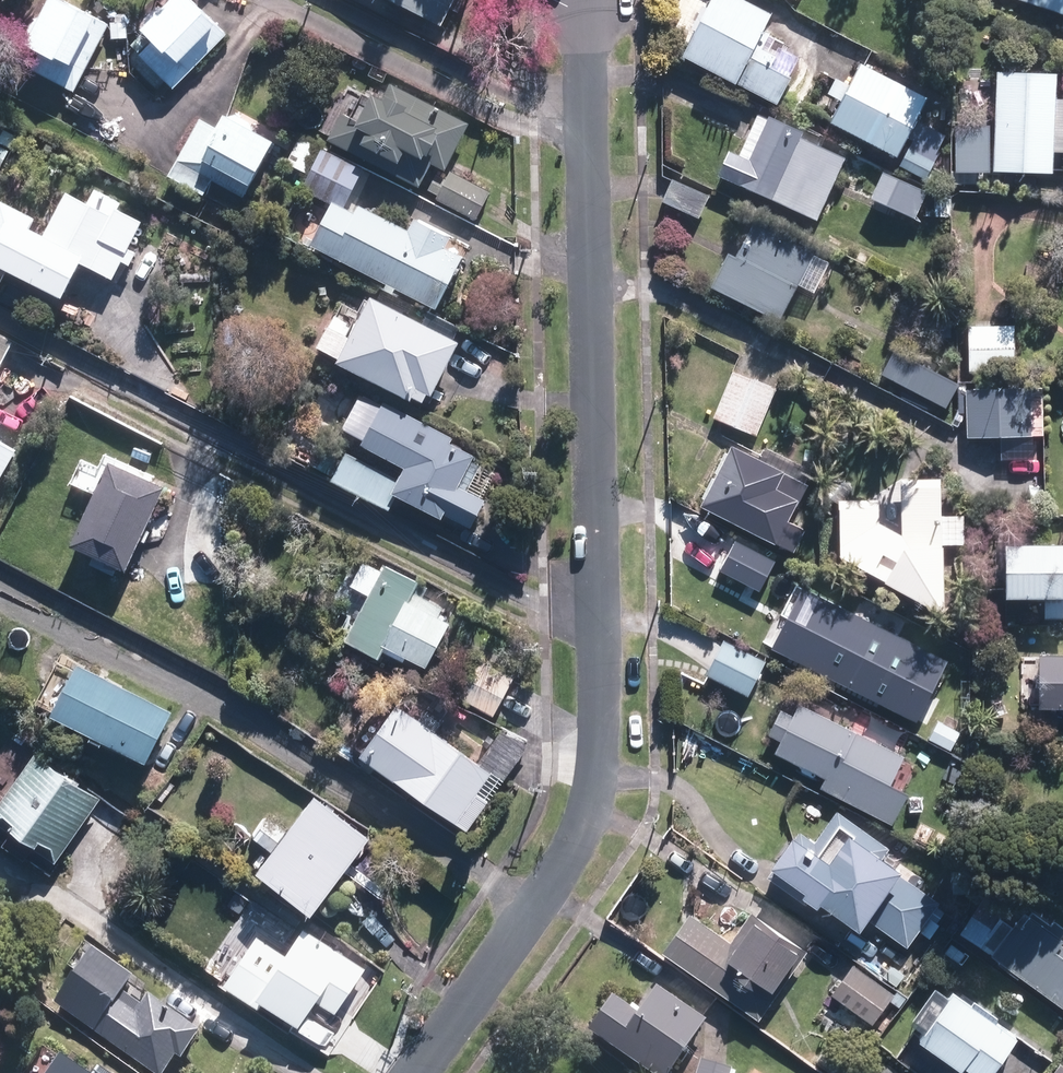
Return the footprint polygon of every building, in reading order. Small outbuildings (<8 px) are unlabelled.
[(63,0),(48,0),(27,41),(41,48),(30,69),(75,91),(110,24),(63,0)] [(190,0),(169,0),(141,28),(148,35),(133,49),(173,89),(226,36),(190,0)] [(441,26),(454,0),(388,0),(441,26)] [(687,56),(779,101),(801,57),(761,37),(772,14),(744,0),(715,0),(712,6),(707,4),(694,31),(699,33),(687,56)] [(1062,14),(1062,0),(1022,0),(1062,14)] [(927,93),(860,59),(831,115),(898,150),(927,93)] [(1055,75),(999,74),(997,171),(1053,173),(1055,75)] [(447,169),(469,122),(390,85),(384,97),(373,92),(360,119),(344,111),(330,140),(361,155),(357,162),(394,180),(397,174),(423,187),(434,163),(447,169)] [(200,118),(171,175),(207,193),(214,179),(245,195),(278,129),(233,107),(222,129),(200,118)] [(737,152),(725,177),(817,221),(849,155),(762,114),(742,154),(737,152)] [(900,160),(925,172),(946,129),(921,117),(900,160)] [(991,119),(958,118),(957,165),(990,165),(991,119)] [(364,170),(325,151),(307,187),(346,206),(364,170)] [(440,194),(437,199),(479,221),(493,193),(452,171),(447,181),(438,176),(431,189),(440,194)] [(937,193),(885,173),(874,200),(926,221),(937,193)] [(677,180),(667,202),(700,217),(710,195),(677,180)] [(87,204),(66,193),(44,238),(115,273),(142,218),(92,194),(87,204)] [(27,231),(34,218),(4,202),(0,209),(0,229),(4,231),(0,239),(0,264),(62,295),(81,258),(27,231)] [(335,203),(314,245),(440,307),(465,257),(446,247),(451,236),(415,219),(410,230),(361,205),(357,214),(335,203)] [(735,255),(718,289),(783,322),(821,247),(761,217),(741,258),(735,255)] [(370,296),(338,363),(414,399),(414,398),(425,403),(430,394),(434,396),(461,339),(370,296)] [(1016,323),(971,323),(970,368),(1016,368),(1016,323)] [(897,350),(884,375),(944,405),(956,380),(897,350)] [(745,372),(724,420),(758,435),(779,387),(745,372)] [(1031,379),(968,383),(972,434),(1035,430),(1031,379)] [(455,436),(385,403),(364,447),(406,467),(393,494),(443,518),(445,513),(473,526),(498,473),(474,461),(476,456),(451,444),(455,436)] [(0,435),(0,470),(14,443),(0,435)] [(729,437),(700,497),(797,544),(806,524),(789,515),(809,476),(729,437)] [(341,457),(320,447),(312,464),(333,474),(341,457)] [(399,481),(348,455),(336,479),(386,505),(399,481)] [(116,460),(77,541),(120,562),(159,481),(116,460)] [(881,494),(840,496),(842,548),(945,609),(940,476),(901,477),(903,530),(882,519),(881,494)] [(1007,533),(1009,585),(1062,584),(1062,532),(1007,533)] [(778,554),(737,533),(722,562),(762,584),(778,554)] [(428,581),(370,550),(339,608),(349,613),(341,627),(381,649),(384,644),(406,657),(410,651),(425,659),(448,616),(439,611),(444,602),(423,591),(428,581)] [(944,654),(811,586),(779,649),(911,717),(944,654)] [(1048,587),(1049,616),(1062,615),(1062,586),(1048,587)] [(769,656),(725,635),(708,670),(752,691),(769,656)] [(1044,645),(1044,699),(1062,699),(1062,645),(1044,645)] [(478,654),(459,693),(495,710),(513,672),(478,654)] [(75,660),(48,710),(140,759),(167,709),(75,660)] [(401,698),(364,746),(464,823),(502,774),(401,698)] [(892,780),(907,749),(803,699),(797,712),(783,706),(765,744),(826,773),(822,782),(896,818),(910,788),(892,780)] [(960,728),(941,718),(932,735),(951,745),(960,728)] [(35,751),(0,800),(0,818),(51,854),(94,793),(35,751)] [(370,833),(320,794),(263,865),(313,904),(370,833)] [(796,825),(774,856),(864,919),(868,912),(909,941),(942,894),(903,866),(907,861),(837,811),(817,840),(796,825)] [(1062,1000),(1062,950),(1058,946),(1062,939),(1062,929),(1025,902),(1020,909),(990,887),(961,927),(1062,1000)] [(690,912),(666,945),(760,1013),(809,945),(752,904),(727,939),(690,912)] [(364,964),(306,924),(264,984),(303,1012),(318,992),(338,1006),(343,999),(361,1012),(381,984),(360,969),(364,964)] [(129,968),(96,945),(59,1000),(93,1023),(129,968)] [(859,964),(824,1010),(863,1040),(898,994),(859,964)] [(133,981),(97,1032),(155,1072),(167,1072),(199,1028),(133,981)] [(1018,1030),(998,1016),(1001,1012),(977,995),(974,999),(953,984),(921,1030),(983,1072),(988,1072),(1018,1030)] [(593,1024),(663,1072),(667,1072),(704,1020),(658,987),(642,1009),(616,991),(593,1024)] [(63,1050),(47,1072),(97,1072),(63,1050)] [(703,1058),(699,1072),(730,1072),(732,1066),(703,1058)] [(882,1072),(913,1072),(891,1059),(882,1072)] [(1062,1059),(1053,1072),(1062,1072),(1062,1059)]
